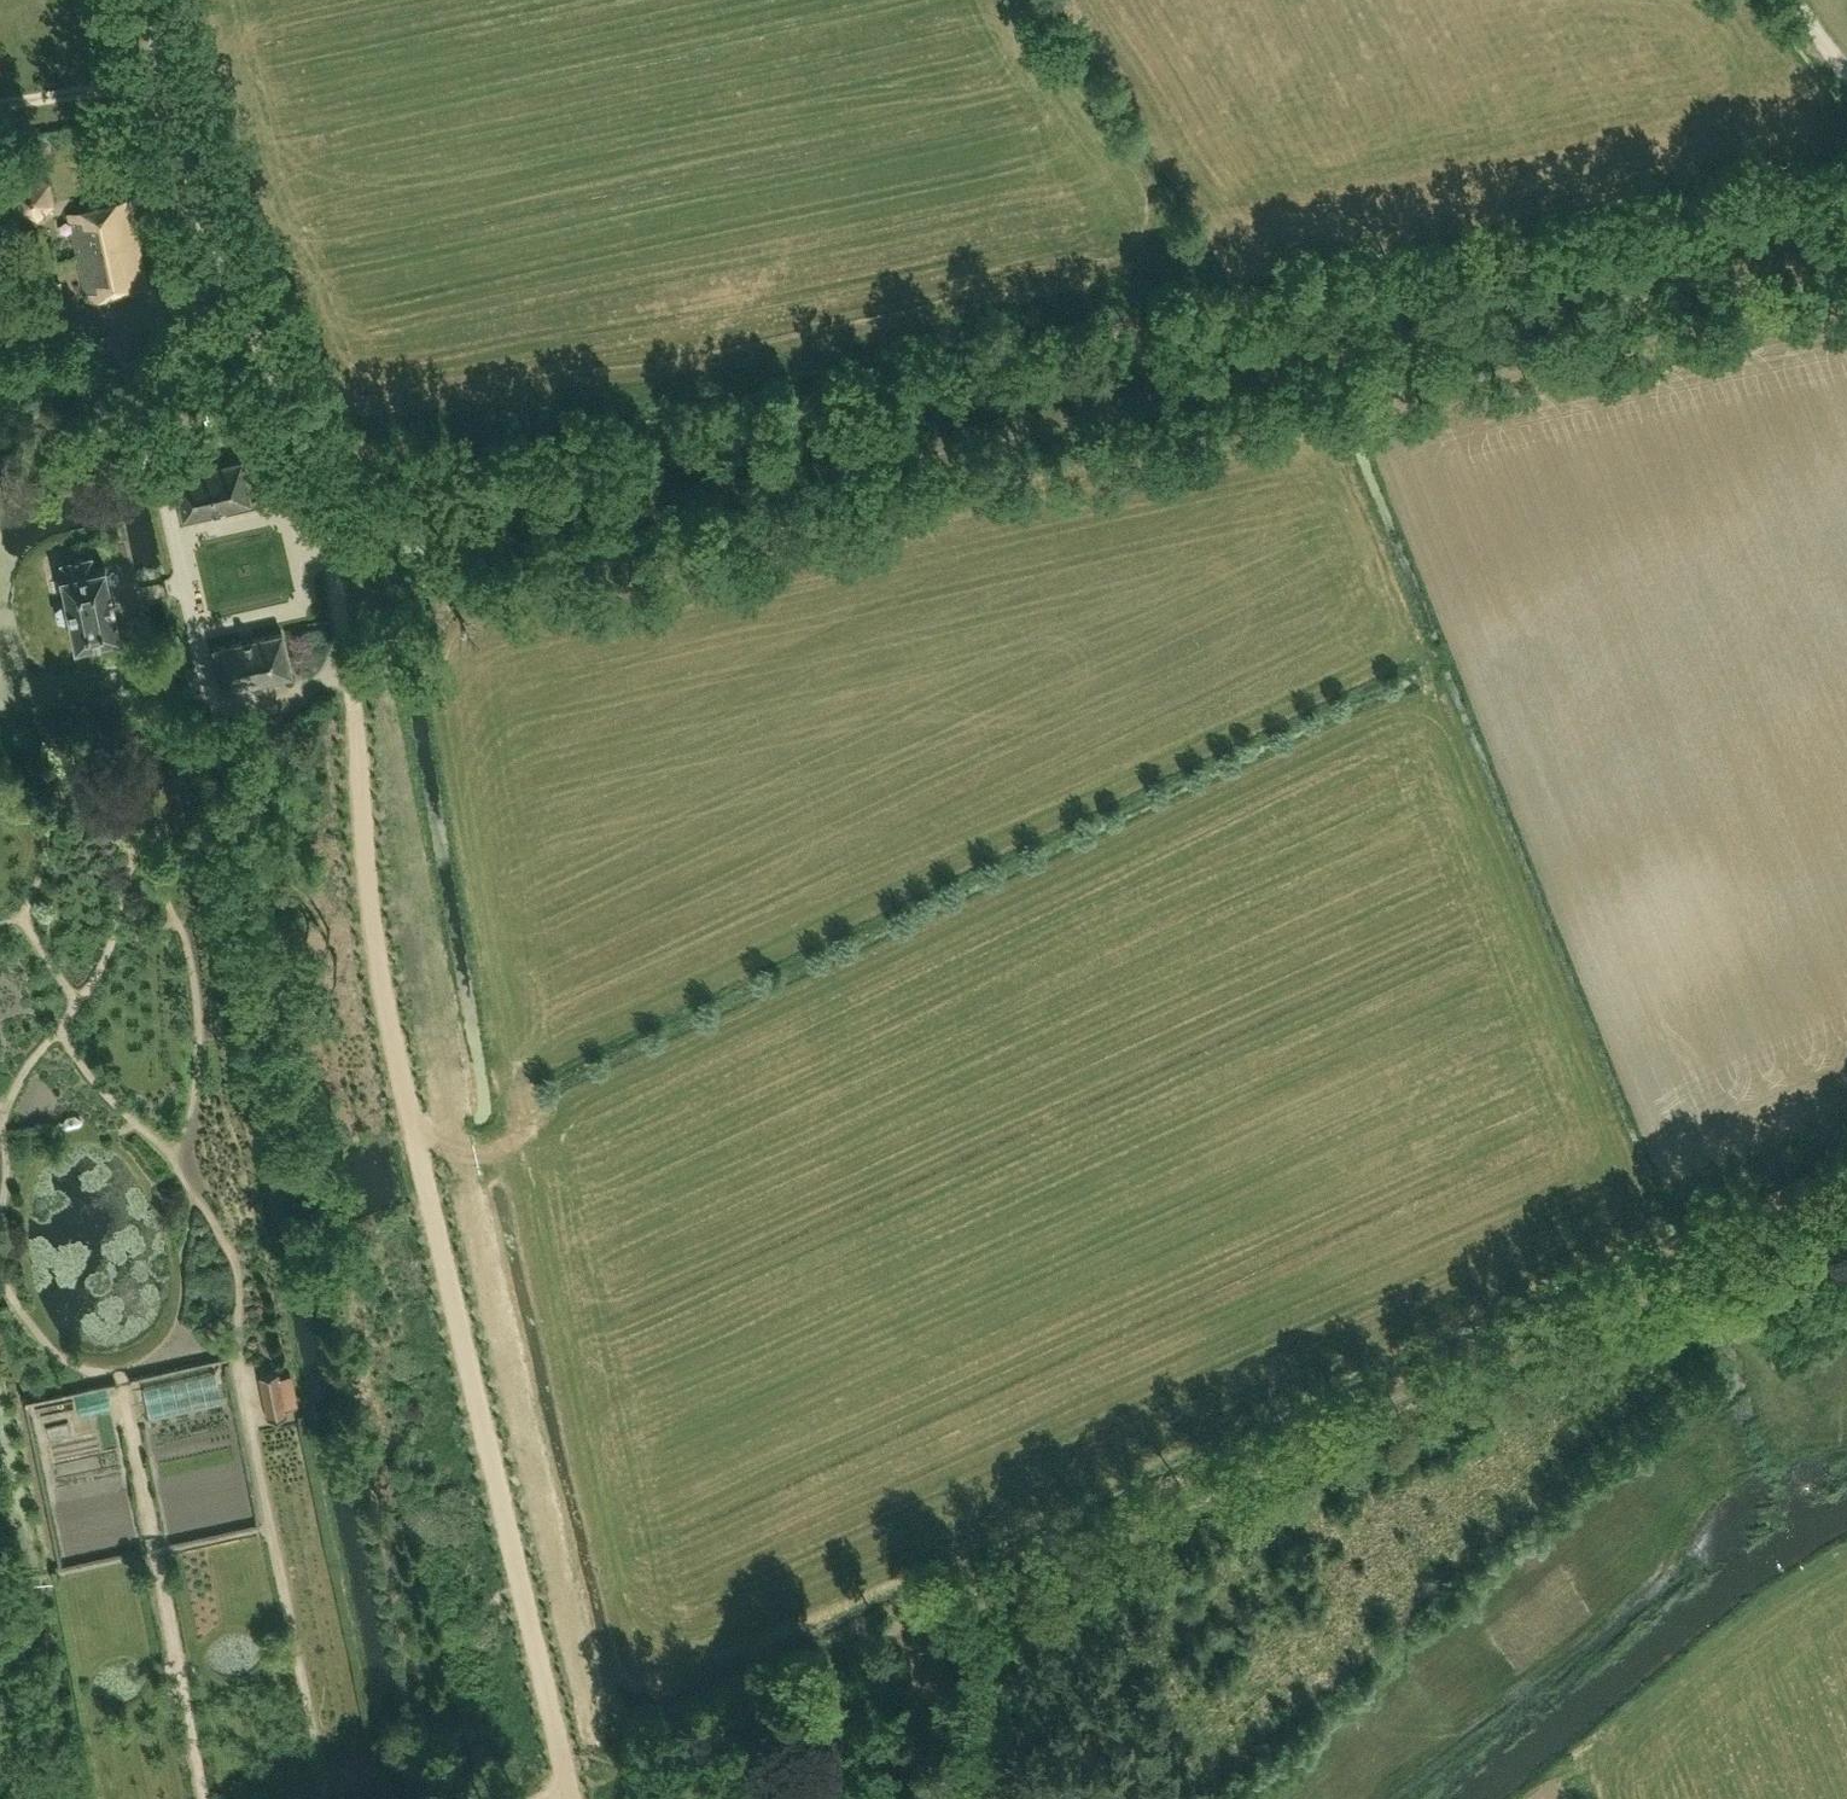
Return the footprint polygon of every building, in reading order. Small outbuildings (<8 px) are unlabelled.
[(54,201),(50,185),(29,173),(13,188),(17,211),(39,217),(54,201)] [(130,199),(69,213),(88,299),(148,285),(130,199)] [(45,309),(65,305),(61,279),(40,283),(45,309)] [(242,458),(174,475),(184,516),(252,499),(242,458)] [(62,575),(67,597),(55,606),(58,619),(72,622),(77,645),(122,636),(107,565),(98,567),(95,552),(60,560),(63,575),(62,575)] [(283,631),(215,646),(224,688),(292,673),(283,631)] [(144,1399),(215,1383),(209,1354),(137,1371),(144,1399)] [(81,1392),(112,1383),(107,1368),(76,1377),(81,1392)] [(287,1408),(300,1406),(293,1375),(281,1377),(280,1372),(259,1376),(268,1417),(289,1413),(287,1408)]
